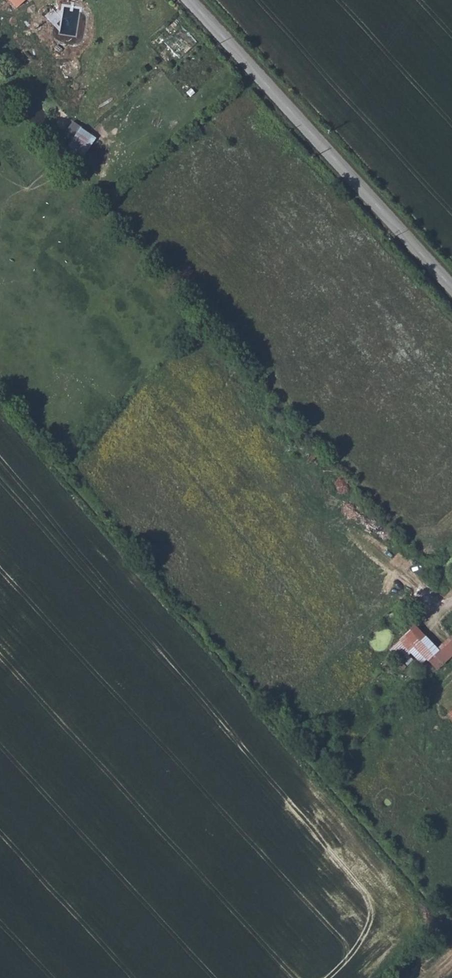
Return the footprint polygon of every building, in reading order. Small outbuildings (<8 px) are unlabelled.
[(53,8),(31,28),(42,40),(64,19),(53,8)] [(73,120),(64,135),(73,141),(83,126),(73,120)] [(416,618),(390,639),(402,652),(415,641),(434,664),(451,649),(451,633),(438,644),(416,618)]
